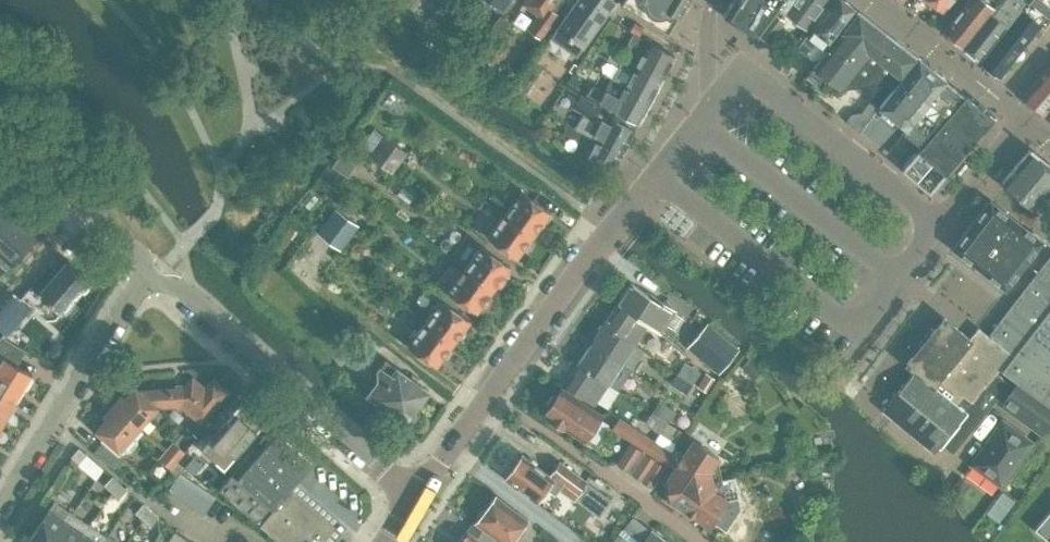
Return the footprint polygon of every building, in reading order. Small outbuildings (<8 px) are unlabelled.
[(550,8),(557,0),(525,0),(524,1),(538,13),(528,26),(540,36),(557,14),(550,8)] [(553,32),(579,51),(616,0),(576,0),(553,32)] [(619,3),(668,31),(678,13),(679,14),(687,0),(621,0),(619,3)] [(743,26),(755,34),(776,7),(782,12),(791,0),(730,0),(722,12),(735,21),(733,24),(741,28),(743,26)] [(826,0),(791,0),(783,11),(782,11),(806,28),(814,16),(826,0)] [(857,10),(846,1),(844,0),(832,0),(807,32),(808,33),(799,44),(807,50),(815,39),(827,49),(857,10)] [(928,4),(931,2),(940,10),(945,4),(949,0),(924,0),(928,4)] [(999,0),(968,0),(943,31),(960,46),(962,47),(999,0)] [(1003,23),(1008,26),(1028,0),(999,0),(962,47),(961,47),(976,59),(1003,23)] [(1008,26),(980,62),(981,63),(998,77),(1039,25),(1044,28),(1049,20),(1049,18),(1049,17),(1049,0),(1028,0),(1008,26)] [(767,42),(784,19),(773,11),(756,34),(767,42)] [(900,77),(916,56),(857,11),(807,75),(828,91),(829,90),(885,84),(886,85),(895,73),(900,77)] [(640,34),(644,27),(634,21),(630,29),(640,34)] [(662,77),(674,55),(632,33),(626,46),(641,53),(636,63),(662,77)] [(650,99),(662,77),(636,63),(614,52),(611,58),(618,62),(617,65),(630,72),(624,85),(650,99)] [(801,64),(788,55),(782,63),(795,73),(801,64)] [(921,145),(964,95),(944,80),(945,79),(942,76),(936,72),(918,57),(879,106),(906,127),(903,131),(910,136),(907,140),(917,148),(919,144),(921,145)] [(1022,96),(1023,97),(1028,102),(1042,114),(1049,104),(1049,63),(1022,96)] [(639,121),(650,99),(624,85),(618,96),(605,89),(604,91),(592,84),(586,94),(612,108),(639,121)] [(593,119),(600,106),(581,94),(573,107),(593,119)] [(932,188),(981,131),(992,118),(988,113),(988,110),(978,102),(977,104),(965,94),(964,95),(921,145),(902,168),(926,188),(932,188)] [(859,132),(869,118),(861,112),(852,113),(845,121),(859,132)] [(622,153),(634,130),(615,120),(608,116),(607,118),(602,128),(584,119),(578,129),(622,153)] [(611,174),(622,153),(578,129),(566,123),(561,132),(579,141),(574,152),(585,159),(611,174)] [(380,164),(395,143),(384,135),(369,156),(380,164)] [(391,172),(406,152),(395,143),(380,164),(391,172)] [(1049,188),(1049,163),(1030,147),(1002,182),(1033,208),(1049,188)] [(544,220),(546,217),(550,212),(521,190),(504,213),(533,234),(537,229),(540,228),(544,223),(544,220)] [(1004,289),(1042,240),(990,199),(952,248),(1004,289)] [(37,233),(7,206),(0,214),(0,263),(7,268),(19,253),(22,256),(29,248),(26,246),(37,233)] [(317,232),(328,241),(346,216),(335,208),(317,232)] [(529,239),(533,234),(504,213),(487,236),(516,257),(523,249),(526,248),(530,243),(529,239)] [(328,241),(340,249),(358,224),(346,216),(328,241)] [(504,273),(506,271),(510,266),(481,244),(464,267),(493,289),(497,283),(500,282),(504,277),(504,273)] [(1049,308),(1049,258),(989,336),(1014,355),(1049,308)] [(72,301),(91,279),(68,259),(58,270),(51,263),(31,286),(61,313),(63,311),(66,313),(75,303),(72,301)] [(437,281),(448,289),(461,271),(451,263),(437,281)] [(489,293),(493,289),(464,267),(461,271),(448,289),(447,290),(476,311),(483,302),(486,302),(490,297),(489,293)] [(675,310),(650,293),(649,295),(631,283),(630,282),(616,304),(646,324),(671,339),(676,331),(665,324),(675,310)] [(20,298),(7,286),(0,294),(0,320),(20,298)] [(464,328),(470,320),(441,299),(424,322),(453,343),(457,337),(460,337),(464,331),(464,328)] [(633,344),(646,324),(616,304),(604,324),(633,344)] [(1014,355),(989,336),(978,328),(970,338),(934,385),(915,370),(883,410),(935,451),(972,403),(971,402),(998,367),(1016,380),(1017,378),(1049,404),(1049,308),(1014,355)] [(934,385),(970,338),(943,317),(929,336),(927,335),(925,336),(923,336),(921,337),(919,339),(922,345),(907,364),(915,370),(934,385)] [(450,351),(449,348),(453,343),(424,322),(407,344),(436,366),(443,357),(446,356),(450,351)] [(738,349),(707,323),(687,347),(718,372),(738,349)] [(633,344),(604,324),(591,344),(631,369),(643,350),(633,344)] [(16,399),(32,375),(16,364),(25,351),(1,336),(0,338),(0,390),(16,399)] [(631,369),(591,344),(578,363),(617,388),(618,389),(631,369)] [(416,406),(427,391),(383,360),(377,368),(376,379),(366,393),(405,421),(407,419),(411,418),(417,410),(416,406)] [(692,382),(699,372),(684,362),(677,372),(692,382)] [(617,388),(578,363),(565,384),(594,402),(596,400),(606,406),(617,388)] [(685,393),(692,382),(677,372),(670,383),(685,393)] [(703,392),(712,380),(705,375),(696,387),(703,392)] [(200,423),(229,391),(213,377),(204,387),(192,376),(182,387),(152,389),(138,390),(157,407),(180,406),(200,423)] [(1016,380),(1001,402),(1041,431),(1049,419),(1049,404),(1017,378),(1016,380)] [(157,407),(138,390),(134,386),(125,397),(122,394),(113,404),(139,427),(149,415),(160,425),(167,416),(157,407)] [(601,414),(561,388),(558,393),(552,394),(547,402),(548,408),(544,413),(549,416),(550,422),(558,427),(564,426),(584,439),(601,414)] [(16,399),(0,390),(0,424),(1,424),(16,399)] [(224,466),(263,421),(239,400),(226,416),(230,419),(205,449),(224,466)] [(667,421),(674,411),(658,401),(651,411),(667,421)] [(133,434),(138,428),(139,427),(113,404),(102,416),(106,418),(95,430),(119,450),(121,448),(125,451),(130,451),(137,443),(136,438),(133,434)] [(660,432),(667,421),(651,411),(644,422),(660,432)] [(627,437),(634,427),(619,417),(612,428),(627,437)] [(1002,420),(971,462),(999,483),(1030,440),(1002,420)] [(675,442),(682,432),(667,421),(660,432),(653,440),(671,452),(677,443),(675,442)] [(306,490),(295,481),(311,463),(275,431),(255,454),(250,451),(218,487),(281,541),(321,541),(335,526),(301,496),(306,490)] [(722,478),(718,458),(718,457),(692,439),(683,453),(676,448),(672,453),(671,452),(653,440),(649,437),(642,448),(667,464),(670,459),(676,463),(670,472),(668,471),(661,480),(663,482),(664,489),(722,478)] [(123,460),(102,441),(94,451),(114,470),(123,460)] [(185,452),(183,450),(174,443),(167,451),(178,461),(185,452)] [(86,454),(78,447),(71,456),(78,463),(86,454)] [(178,461),(167,451),(160,459),(171,469),(178,461)] [(610,500),(558,461),(549,474),(522,454),(513,465),(510,465),(505,471),(506,475),(504,478),(535,502),(546,487),(554,493),(558,489),(574,500),(577,495),(600,512),(610,500)] [(177,496),(189,479),(180,473),(169,490),(177,496)] [(111,491),(119,482),(111,476),(104,485),(111,491)] [(709,524),(726,499),(725,498),(722,478),(664,489),(666,497),(664,499),(676,507),(678,504),(709,524)] [(186,502),(198,485),(189,479),(177,496),(186,502)] [(119,498),(127,489),(119,482),(111,491),(119,498)] [(195,508),(206,491),(198,485),(186,502),(195,508)] [(203,514),(215,497),(206,491),(195,508),(203,514)] [(527,518),(495,494),(484,509),(481,510),(477,516),(477,519),(475,522),(502,541),(509,541),(527,518)] [(72,513),(54,501),(26,541),(52,541),(72,513)] [(150,510),(143,503),(135,512),(143,519),(150,510)] [(150,525),(158,516),(150,510),(143,519),(150,525)] [(1034,529),(1049,541),(1049,540),(1049,510),(1034,529)] [(89,525),(72,513),(52,541),(77,541),(89,525)] [(475,522),(460,541),(502,541),(475,522)] [(106,536),(89,525),(77,541),(103,541),(106,536)] [(182,536),(174,530),(167,540),(171,541),(178,541),(182,536)] [(651,531),(642,541),(666,541),(651,531)] [(619,533),(612,541),(631,541),(619,533)]
